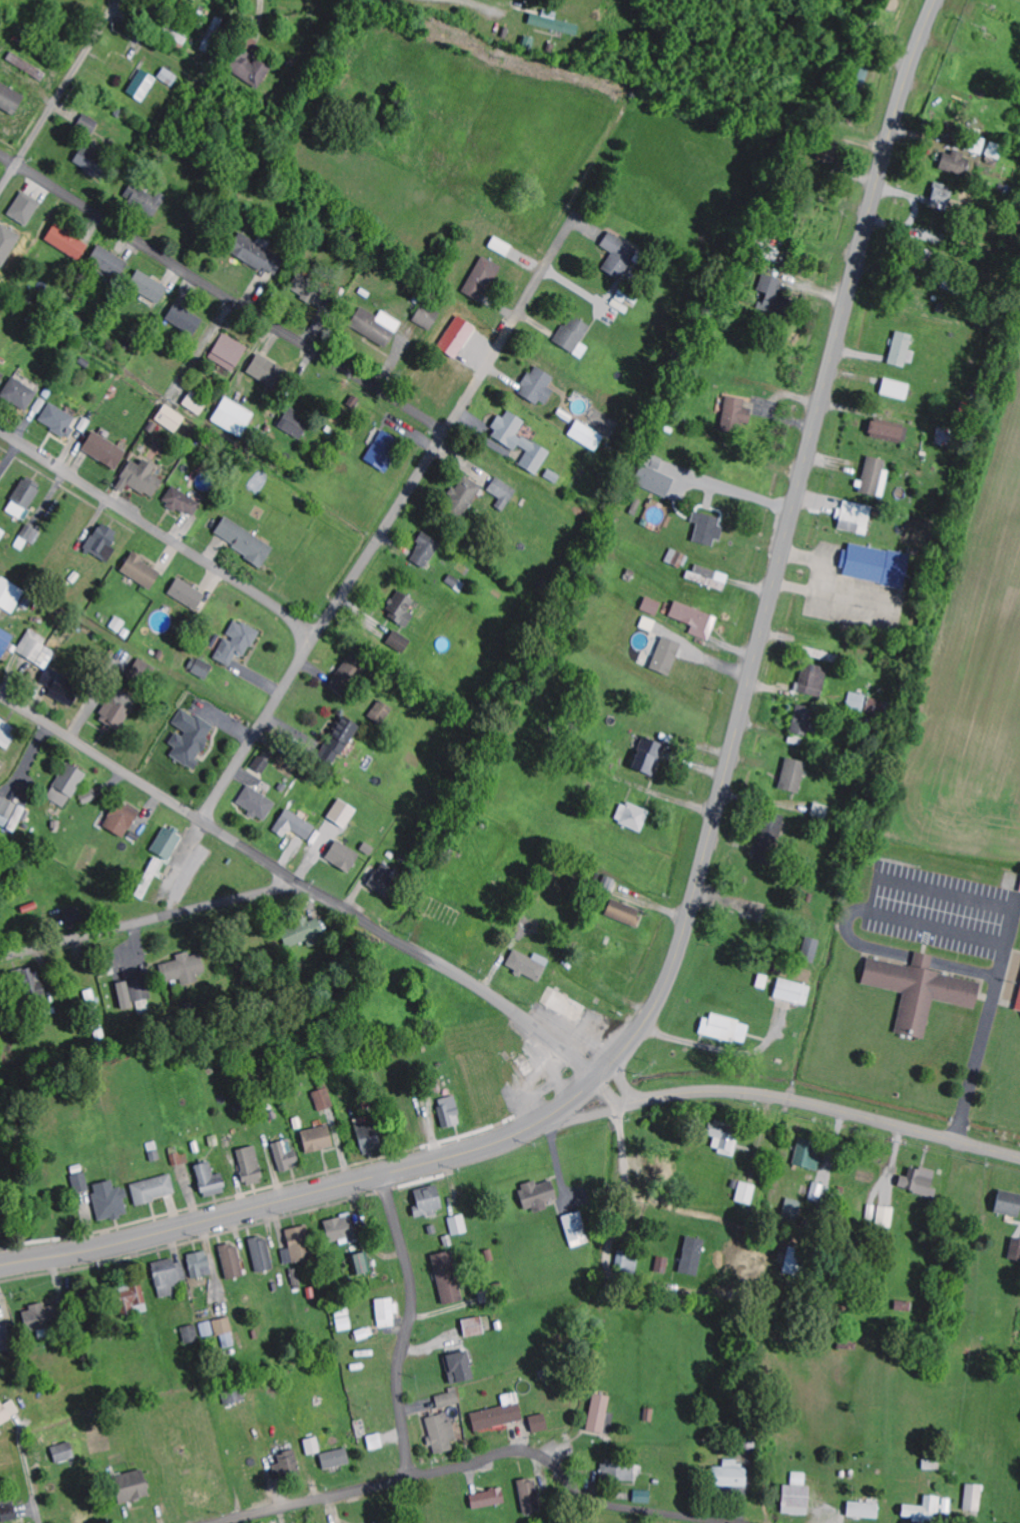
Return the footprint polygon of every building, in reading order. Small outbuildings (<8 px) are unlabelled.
[(559,13),(545,10),(544,16),(533,13),(530,25),(578,36),(581,25),(558,20),(559,13)] [(225,20),(217,17),(204,48),(212,51),(225,20)] [(261,88),(272,68),(250,57),(259,41),(244,33),(225,70),(261,88)] [(43,82),(48,74),(12,52),(7,60),(43,82)] [(159,78),(173,88),(180,77),(166,68),(159,78)] [(129,94),(145,103),(158,79),(142,70),(129,94)] [(0,81),(0,107),(16,116),(27,96),(0,81)] [(103,125),(86,114),(79,125),(96,136),(103,125)] [(1006,147),(992,141),(987,155),(1001,161),(1006,147)] [(74,162),(100,180),(111,164),(86,146),(74,162)] [(962,177),(969,155),(955,151),(953,156),(945,153),(940,171),(962,177)] [(933,200),(950,204),(955,188),(937,183),(933,200)] [(130,204),(158,217),(168,196),(159,192),(157,197),(138,188),(130,204)] [(43,203),(24,192),(9,215),(28,227),(43,203)] [(91,244),(57,223),(46,241),(81,262),(91,244)] [(3,225),(0,230),(0,265),(4,268),(23,237),(3,225)] [(602,247),(613,253),(603,270),(623,281),(641,250),(611,232),(602,247)] [(259,241),(241,233),(231,255),(278,276),(286,258),(269,251),(273,242),(261,236),(259,241)] [(118,279),(128,262),(100,246),(90,262),(118,279)] [(503,266),(482,256),(465,294),(481,301),(490,281),(495,283),(503,266)] [(170,288),(140,271),(129,288),(159,306),(170,288)] [(290,290),(321,309),(331,292),(301,273),(290,290)] [(780,297),(784,280),(764,275),(760,291),(770,294),(766,310),(792,316),(796,301),(780,297)] [(205,318),(175,304),(167,322),(197,336),(205,318)] [(432,332),(441,313),(423,304),(414,323),(432,332)] [(383,311),(379,317),(362,307),(351,327),(388,349),(404,323),(383,311)] [(583,343),(593,327),(573,314),(555,342),(582,359),(590,348),(583,343)] [(459,359),(477,326),(457,316),(439,349),(459,359)] [(913,368),(917,352),(911,350),(915,335),(898,331),(890,362),(913,368)] [(250,348),(225,333),(210,360),(235,374),(250,348)] [(248,373),(276,390),(287,370),(259,354),(248,373)] [(546,408),(556,391),(550,388),(556,378),(536,366),(520,392),(546,408)] [(39,393),(14,377),(2,396),(27,412),(39,393)] [(912,384),(886,380),(883,396),(909,401),(912,384)] [(184,405),(201,417),(211,402),(194,390),(184,405)] [(213,421),(242,438),(256,414),(227,397),(213,421)] [(748,399),(726,397),(724,433),(740,433),(740,420),(747,420),(748,399)] [(40,423),(71,439),(76,430),(72,428),(77,417),(50,403),(40,423)] [(177,434),(188,419),(168,405),(157,420),(177,434)] [(303,439),(311,423),(298,417),(300,412),(291,407),(280,428),(303,439)] [(552,453),(519,434),(527,421),(510,411),(506,418),(502,416),(491,436),(517,451),(520,447),(529,452),(521,466),(538,476),(552,453)] [(570,436),(597,452),(606,437),(579,421),(570,436)] [(870,438),(904,443),(906,428),(873,423),(870,438)] [(936,443),(951,447),(954,431),(940,428),(936,443)] [(367,462),(388,473),(403,441),(382,431),(367,462)] [(118,471),(129,451),(94,432),(83,452),(118,471)] [(889,461),(870,457),(861,493),(885,499),(892,471),(886,470),(889,461)] [(157,468),(144,460),(141,466),(133,461),(117,488),(124,493),(129,485),(153,499),(164,481),(153,474),(157,468)] [(678,477),(645,462),(635,484),(668,499),(678,477)] [(7,512),(26,521),(44,486),(26,476),(7,512)] [(505,513),(519,491),(498,477),(489,491),(502,499),(497,508),(505,513)] [(195,519),(203,503),(173,487),(164,503),(195,519)] [(849,506),(843,535),(874,541),(880,512),(849,506)] [(695,542),(715,547),(717,540),(722,541),(725,529),(720,527),(722,519),(697,512),(694,523),(700,525),(695,542)] [(276,549),(227,517),(215,535),(264,567),(276,549)] [(109,564),(116,549),(113,547),(120,532),(100,523),(86,552),(109,564)] [(28,542),(37,546),(43,532),(27,525),(16,547),(24,551),(28,542)] [(429,569),(442,543),(425,534),(412,561),(429,569)] [(687,555),(673,549),(667,563),(682,569),(687,555)] [(922,563),(914,597),(851,584),(858,549),(922,563)] [(164,573),(134,554),(122,571),(152,591),(164,573)] [(687,580),(726,592),(731,576),(698,565),(695,573),(690,571),(687,580)] [(16,614),(27,590),(1,578),(0,582),(0,607),(16,614)] [(200,610),(207,593),(178,580),(170,597),(200,610)] [(415,616),(410,613),(417,600),(399,592),(387,618),(410,628),(415,616)] [(658,617),(663,604),(648,598),(642,611),(658,617)] [(671,618),(694,625),(691,635),(711,642),(719,616),(676,603),(671,618)] [(260,632),(236,620),(227,638),(222,635),(216,649),(219,650),(215,660),(231,668),(238,654),(247,659),(260,632)] [(3,660),(16,637),(0,628),(0,659),(3,660)] [(57,653),(45,646),(49,640),(31,629),(17,652),(46,671),(57,653)] [(388,645),(406,655),(414,640),(396,630),(388,645)] [(672,677),(685,645),(665,637),(652,669),(672,677)] [(371,661),(355,651),(330,687),(346,698),(371,661)] [(809,651),(807,660),(841,670),(843,660),(809,651)] [(207,681),(214,667),(196,657),(188,670),(207,681)] [(41,684),(53,689),(50,697),(74,707),(83,685),(48,669),(41,684)] [(808,669),(802,698),(821,702),(827,673),(808,669)] [(121,733),(138,699),(118,689),(101,722),(121,733)] [(370,717),(383,726),(394,710),(382,701),(370,717)] [(172,757),(196,772),(202,763),(197,760),(217,729),(183,708),(172,726),(179,730),(170,745),(177,749),(172,757)] [(802,709),(795,739),(814,743),(821,713),(802,709)] [(335,768),(360,727),(344,717),(319,759),(335,768)] [(11,750),(20,728),(0,719),(0,745),(11,750)] [(634,769),(654,776),(666,746),(646,738),(634,769)] [(276,755),(266,749),(255,769),(265,775),(276,755)] [(87,774),(68,764),(48,799),(67,809),(87,774)] [(793,765),(787,794),(806,798),(812,769),(793,765)] [(266,823),(278,804),(249,786),(237,805),(266,823)] [(84,805),(100,799),(96,789),(80,796),(84,805)] [(16,833),(27,809),(0,796),(0,826),(16,833)] [(359,811),(341,799),(329,818),(347,829),(359,811)] [(105,828),(128,839),(140,812),(117,801),(105,828)] [(617,824),(645,832),(651,811),(623,803),(617,824)] [(828,821),(832,808),(815,803),(812,816),(828,821)] [(286,839),(291,831),(309,842),(318,828),(288,810),(274,832),(286,839)] [(758,863),(778,867),(787,820),(766,816),(758,863)] [(152,851),(170,862),(185,839),(167,828),(152,851)] [(353,873),(362,853),(337,841),(327,861),(353,873)] [(388,899),(403,875),(383,863),(368,887),(388,899)] [(601,891),(613,895),(617,880),(606,877),(601,891)] [(640,927),(644,910),(612,901),(608,919),(640,927)] [(68,926),(84,922),(80,908),(64,912),(68,926)] [(321,919),(310,922),(310,920),(283,928),(290,949),(316,941),(316,939),(326,936),(321,919)] [(803,961),(817,964),(822,941),(807,938),(803,961)] [(541,985),(552,961),(536,954),(534,959),(516,951),(508,967),(517,971),(516,973),(541,985)] [(179,961),(158,967),(164,987),(209,975),(203,955),(192,958),(191,952),(177,956),(179,961)] [(874,959),(868,988),(908,997),(899,1037),(930,1044),(933,1033),(939,1004),(980,1013),(986,985),(935,974),(937,968),(938,960),(921,956),(919,964),(918,969),(874,959)] [(39,968),(18,973),(24,1002),(46,997),(39,968)] [(813,987),(781,979),(776,999),(808,1007),(813,987)] [(149,1010),(149,982),(120,982),(121,1011),(149,1010)] [(752,1025),(714,1015),(712,1021),(705,1019),(701,1034),(746,1046),(752,1025)] [(315,1093),(319,1112),(335,1109),(331,1090),(315,1093)] [(439,1100),(444,1129),(463,1126),(457,1097),(439,1100)] [(379,1120),(359,1121),(361,1154),(381,1153),(379,1120)] [(734,1156),(740,1126),(714,1120),(711,1137),(716,1138),(713,1152),(734,1156)] [(307,1155),(335,1149),(332,1127),(303,1132),(307,1155)] [(299,1164),(292,1140),(273,1145),(281,1174),(292,1171),(291,1167),(299,1164)] [(825,1154),(816,1152),(818,1144),(802,1140),(795,1166),(820,1173),(825,1154)] [(245,1187),(264,1184),(258,1147),(239,1151),(245,1187)] [(173,1156),(175,1167),(190,1164),(189,1154),(173,1156)] [(223,1175),(215,1177),(212,1163),(197,1167),(205,1200),(228,1194),(223,1175)] [(912,1169),(910,1178),(903,1177),(900,1189),(932,1197),(938,1172),(922,1168),(922,1171),(912,1169)] [(71,1177),(77,1195),(91,1191),(86,1173),(71,1177)] [(136,1205),(177,1198),(174,1178),(133,1184),(136,1205)] [(95,1186),(97,1195),(94,1195),(100,1223),(131,1216),(125,1189),(116,1190),(114,1182),(95,1186)] [(555,1182),(539,1185),(538,1182),(521,1186),(526,1212),(535,1210),(535,1214),(550,1211),(549,1206),(560,1204),(555,1182)] [(758,1187),(741,1183),(737,1202),(753,1206),(758,1187)] [(417,1220),(438,1216),(437,1212),(445,1210),(440,1187),(417,1192),(420,1207),(415,1208),(417,1220)] [(1000,1193),(998,1215),(1019,1217),(1019,1195),(1000,1193)] [(804,1202),(786,1200),(785,1222),(802,1223),(804,1202)] [(894,1228),(896,1208),(880,1207),(878,1226),(894,1228)] [(591,1245),(585,1213),(566,1216),(571,1249),(591,1245)] [(327,1221),(331,1243),(358,1238),(354,1216),(327,1221)] [(284,1251),(286,1265),(310,1261),(308,1249),(313,1248),(310,1227),(288,1230),(291,1250),(284,1251)] [(268,1237),(251,1241),(258,1275),(275,1272),(268,1237)] [(706,1241),(687,1238),(682,1274),(700,1277),(706,1241)] [(1019,1261),(1019,1240),(1015,1238),(1010,1259),(1019,1261)] [(246,1278),(237,1244),(221,1248),(229,1282),(246,1278)] [(807,1252),(791,1249),(786,1274),(802,1277),(807,1252)] [(214,1276),(208,1252),(188,1257),(194,1281),(214,1276)] [(434,1257),(445,1307),(465,1303),(454,1252),(434,1257)] [(618,1272),(638,1273),(639,1254),(619,1253),(618,1272)] [(353,1257),(356,1277),(370,1275),(368,1255),(353,1257)] [(657,1272),(668,1273),(670,1259),(659,1258),(657,1272)] [(185,1263),(176,1264),(176,1260),(154,1264),(160,1300),(182,1296),(179,1282),(188,1281),(185,1263)] [(141,1282),(118,1287),(125,1319),(137,1316),(135,1308),(146,1306),(141,1282)] [(379,1329),(396,1328),(396,1315),(398,1314),(397,1300),(378,1300),(379,1329)] [(338,1332),(352,1331),(349,1302),(335,1304),(338,1332)] [(46,1308),(45,1305),(25,1308),(29,1332),(71,1325),(68,1305),(46,1308)] [(214,1322),(217,1338),(222,1337),(225,1350),(237,1347),(231,1318),(214,1322)] [(466,1338),(486,1336),(484,1319),(464,1321),(466,1338)] [(216,1336),(213,1322),(201,1325),(204,1339),(216,1336)] [(13,1351),(9,1326),(0,1327),(0,1353),(13,1351)] [(187,1345),(201,1342),(198,1326),(183,1329),(187,1345)] [(446,1357),(452,1385),(475,1379),(470,1352),(446,1357)] [(439,1408),(461,1405),(458,1387),(450,1389),(451,1394),(437,1396),(439,1408)] [(223,1395),(226,1406),(247,1401),(244,1389),(223,1395)] [(472,1413),(476,1431),(525,1421),(519,1393),(502,1396),(505,1407),(472,1413)] [(612,1397),(596,1393),(589,1430),(605,1434),(612,1397)] [(15,1400),(4,1405),(0,1398),(0,1426),(22,1414),(15,1400)] [(454,1421),(448,1422),(446,1414),(427,1418),(432,1446),(435,1446),(436,1454),(455,1451),(453,1442),(458,1441),(454,1421)] [(534,1434),(551,1429),(546,1414),(530,1418),(534,1434)] [(306,1440),(308,1455),(322,1453),(320,1438),(306,1440)] [(77,1459),(74,1443),(54,1447),(56,1463),(77,1459)] [(351,1464),(348,1449),(322,1455),(325,1470),(351,1464)] [(749,1487),(749,1468),(741,1468),(741,1460),(725,1460),(725,1468),(717,1467),(717,1486),(749,1487)] [(637,1481),(638,1463),(609,1462),(608,1480),(637,1481)] [(114,1477),(121,1504),(152,1496),(145,1469),(114,1477)] [(807,1486),(808,1474),(794,1473),(794,1485),(807,1486)] [(542,1511),(536,1478),(519,1481),(525,1514),(542,1511)] [(984,1486),(968,1484),(965,1510),(981,1512),(984,1486)] [(812,1487),(786,1486),(785,1514),(811,1515),(812,1487)] [(474,1509),(507,1505),(505,1490),(472,1494),(474,1509)] [(904,1505),(904,1518),(914,1518),(913,1522),(930,1522),(936,1522),(937,1513),(941,1513),(942,1496),(926,1496),(925,1506),(904,1505)]
